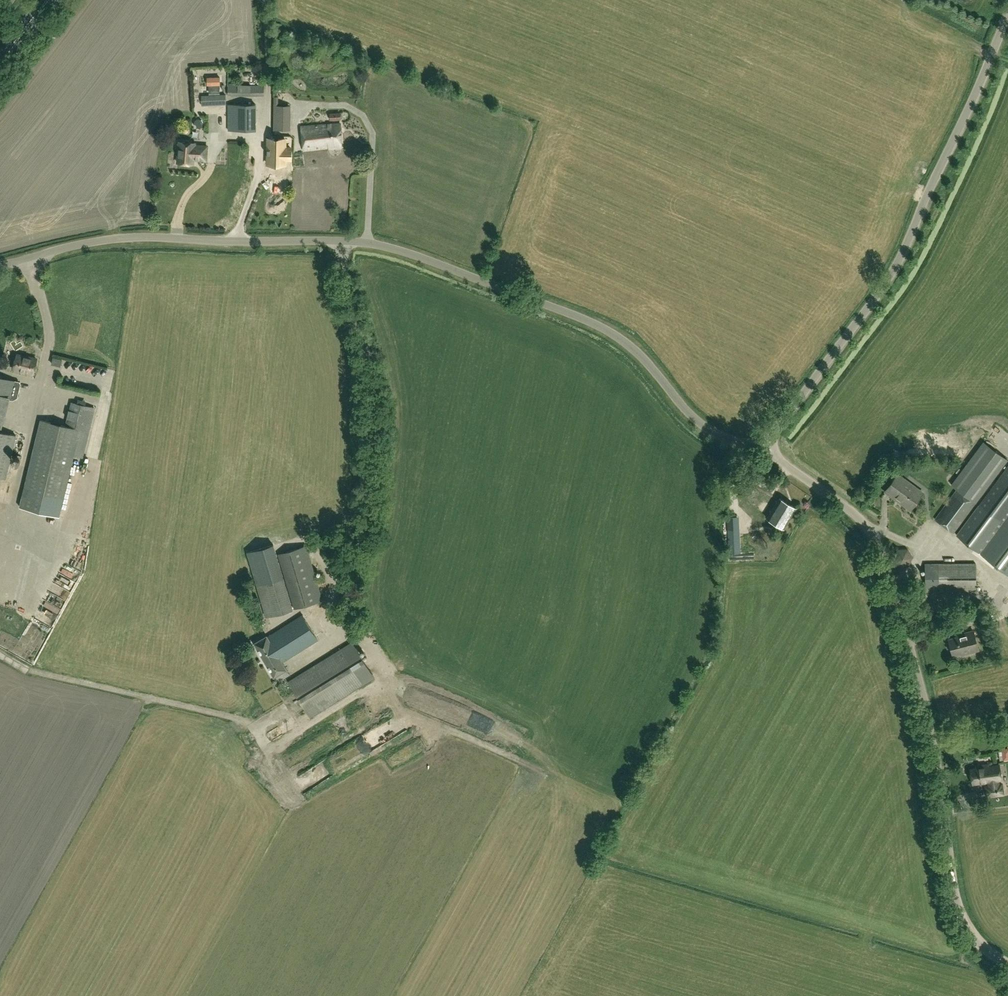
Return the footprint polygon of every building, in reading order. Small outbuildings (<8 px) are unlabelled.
[(228,85),(228,95),(264,95),(264,86),(228,85)] [(202,96),(202,105),(226,104),(226,95),(202,96)] [(275,96),(274,129),(291,130),(291,106),(279,105),(279,97),(275,96)] [(256,130),(256,104),(229,104),(229,130),(256,130)] [(342,123),(302,125),(305,149),(330,147),(330,148),(342,147),(342,123)] [(291,159),(291,148),(285,148),(285,139),(268,139),(268,164),(285,164),(285,159),(291,159)] [(194,143),(179,142),(179,143),(177,144),(177,148),(178,149),(177,163),(192,164),(193,159),(196,159),(196,160),(206,161),(207,146),(194,145),(194,143)] [(14,369),(33,374),(37,359),(17,354),(14,369)] [(62,360),(54,357),(52,364),(60,366),(62,360)] [(10,393),(14,394),(13,397),(15,398),(17,397),(20,384),(19,382),(0,377),(0,478),(5,479),(16,435),(0,431),(10,393)] [(41,419),(20,507),(59,517),(74,455),(83,457),(95,408),(72,402),(66,425),(41,419)] [(977,502),(1007,460),(1007,459),(983,441),(951,485),(957,490),(936,519),(955,532),(977,502)] [(1007,567),(1007,465),(978,505),(981,507),(959,537),(986,556),(1005,571),(1007,567)] [(886,491),(911,509),(923,492),(898,474),(886,491)] [(9,478),(7,494),(13,495),(16,480),(9,478)] [(784,528),(797,508),(780,498),(767,518),(784,528)] [(742,554),(740,528),(728,529),(729,554),(742,554)] [(74,543),(73,550),(89,553),(90,545),(81,544),(74,543)] [(279,554),(286,577),(295,608),(323,600),(307,546),(279,554)] [(925,591),(976,591),(976,563),(925,563),(925,591)] [(291,604),(284,576),(275,579),(274,576),(261,580),(269,610),(291,604)] [(69,598),(74,587),(69,585),(64,596),(69,598)] [(282,661),(318,639),(302,615),(267,636),(266,635),(254,642),(274,676),(287,668),(282,661)] [(31,623),(36,628),(40,624),(36,619),(31,623)] [(979,649),(973,630),(956,635),(957,637),(949,639),(953,654),(961,652),(962,654),(979,649)] [(289,681),(312,717),(375,678),(353,642),(289,681)] [(1000,764),(989,766),(989,764),(977,766),(977,768),(971,769),(974,784),(989,781),(990,785),(986,786),(988,797),(1005,794),(1000,764)]
